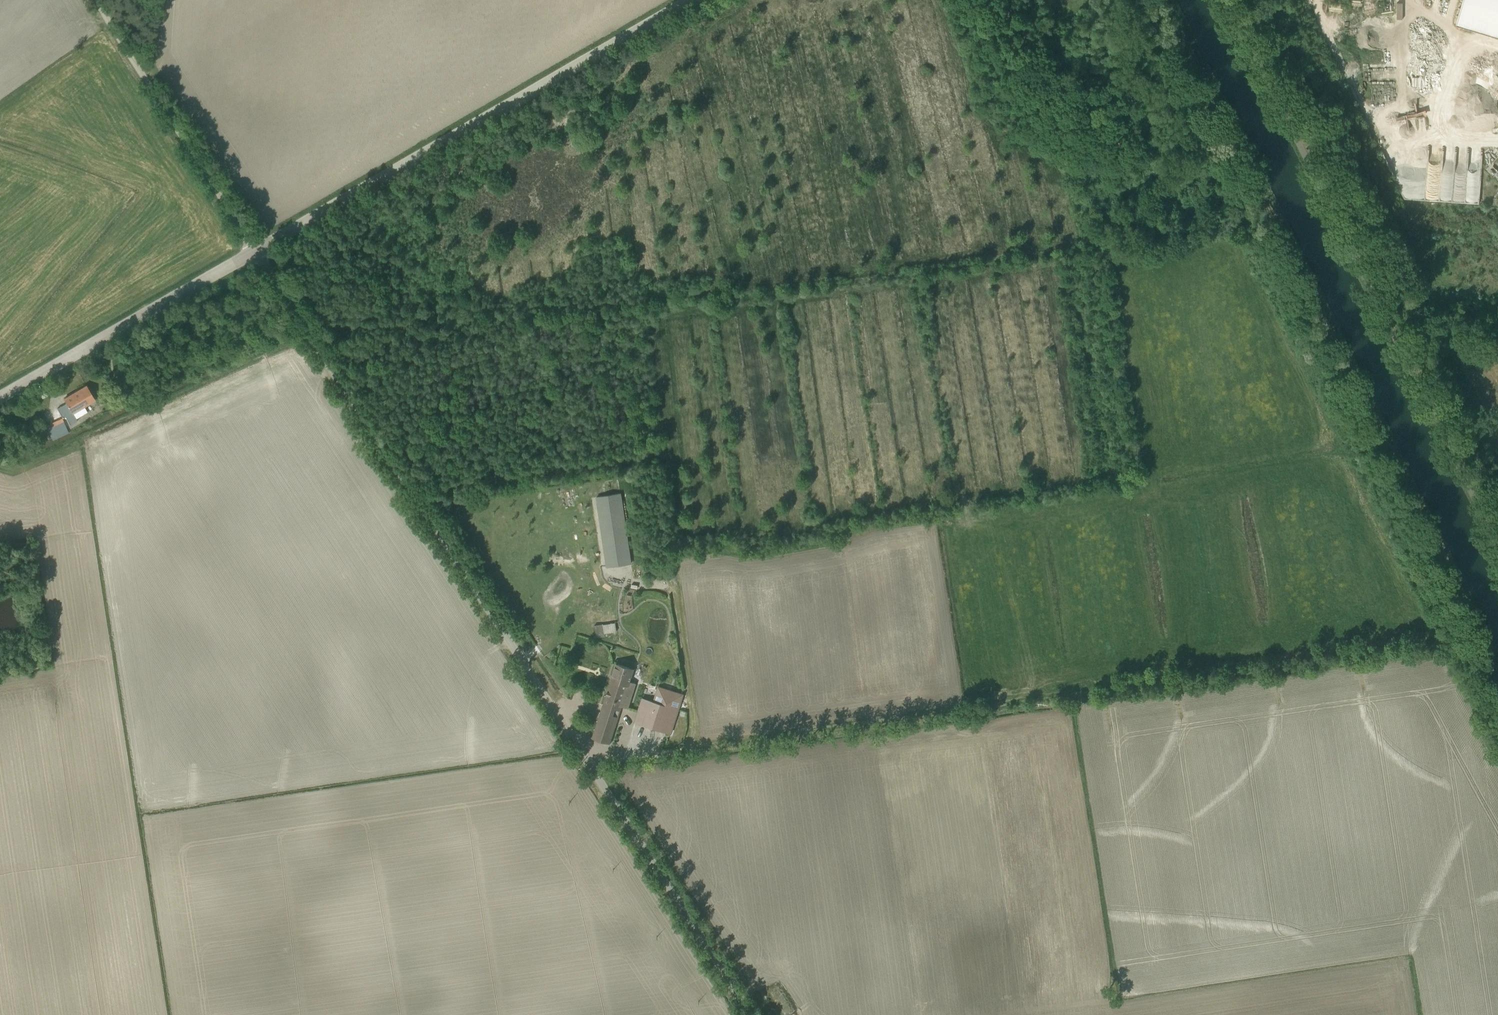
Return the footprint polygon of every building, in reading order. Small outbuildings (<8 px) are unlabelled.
[(1497,37),(1497,0),(1463,0),(1456,24),(1497,37)] [(84,408),(95,401),(87,385),(63,399),(66,404),(57,409),(63,419),(65,417),(70,425),(77,421),(76,419),(88,413),(84,408)] [(121,408),(128,404),(126,399),(119,403),(121,408)] [(45,426),(52,441),(69,433),(62,419),(45,426)] [(606,567),(631,563),(620,494),(596,497),(606,567)] [(616,632),(615,624),(603,625),(603,624),(594,625),(596,638),(605,637),(604,634),(616,632)] [(592,738),(609,744),(621,706),(628,709),(636,683),(630,682),(634,669),(616,663),(592,738)] [(1281,671),(1290,671),(1290,663),(1281,663),(1281,671)] [(642,698),(634,722),(671,734),(684,694),(658,686),(653,701),(642,698)]
